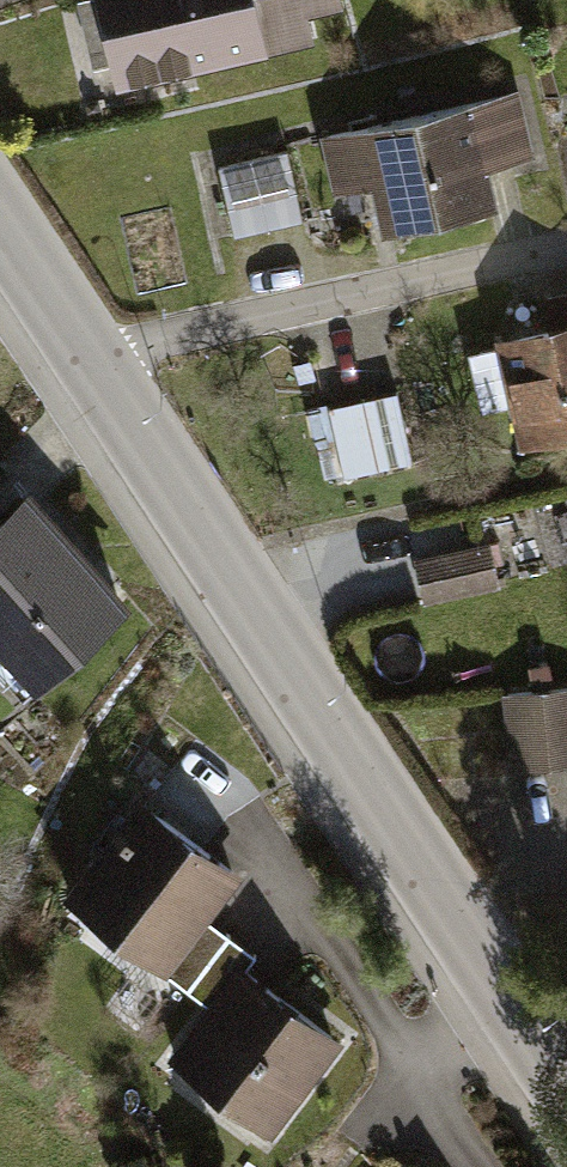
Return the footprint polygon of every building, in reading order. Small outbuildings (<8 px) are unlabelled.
[(126,107),(352,51),(339,0),(99,0),(126,107)] [(523,103),(327,145),(341,212),(378,204),(391,262),(495,240),(482,177),(536,165),(523,103)] [(545,308),(552,339),(501,351),(528,467),(566,457),(566,303),(545,308)] [(407,408),(335,418),(345,488),(416,478),(407,408)] [(0,539),(0,651),(45,701),(139,616),(38,504),(0,539)] [(468,553),(416,558),(421,603),(473,598),(468,553)] [(508,706),(512,783),(566,780),(566,703),(508,706)] [(249,894),(144,807),(63,906),(168,992),(249,894)] [(352,1054),(245,973),(166,1077),(272,1158),(352,1054)]
